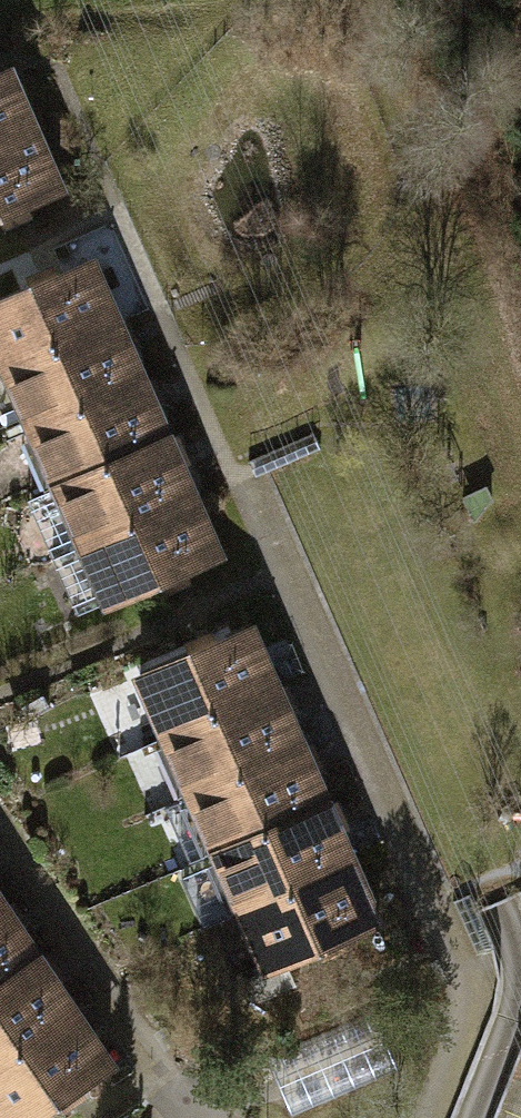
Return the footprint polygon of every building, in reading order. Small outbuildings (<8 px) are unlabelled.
[(0,109),(0,176),(51,154),(27,97),(0,109)] [(0,176),(0,246),(76,214),(51,154),(0,176)] [(0,342),(0,363),(14,396),(134,347),(113,295),(0,342)] [(134,347),(14,396),(37,453),(157,404),(134,347)] [(157,404),(37,453),(68,527),(188,477),(157,404)] [(68,527),(92,585),(212,535),(188,477),(68,527)] [(92,585),(114,639),(234,589),(212,535),(92,585)] [(267,650),(145,702),(169,757),(290,704),(267,650)] [(169,757),(196,820),(318,768),(290,704),(169,757)] [(196,820),(222,879),(343,827),(318,768),(196,820)] [(343,827),(222,879),(248,941),(370,889),(343,827)] [(248,941),(275,1001),(396,949),(370,889),(248,941)] [(17,922),(0,897),(0,934),(17,922)] [(0,934),(0,1001),(48,969),(17,922),(0,934)] [(92,1034),(48,969),(0,1001),(0,1096),(92,1034)] [(125,1083),(92,1034),(0,1096),(0,1117),(73,1117),(125,1083)] [(315,1055),(283,1066),(297,1108),(329,1097),(315,1055)]
